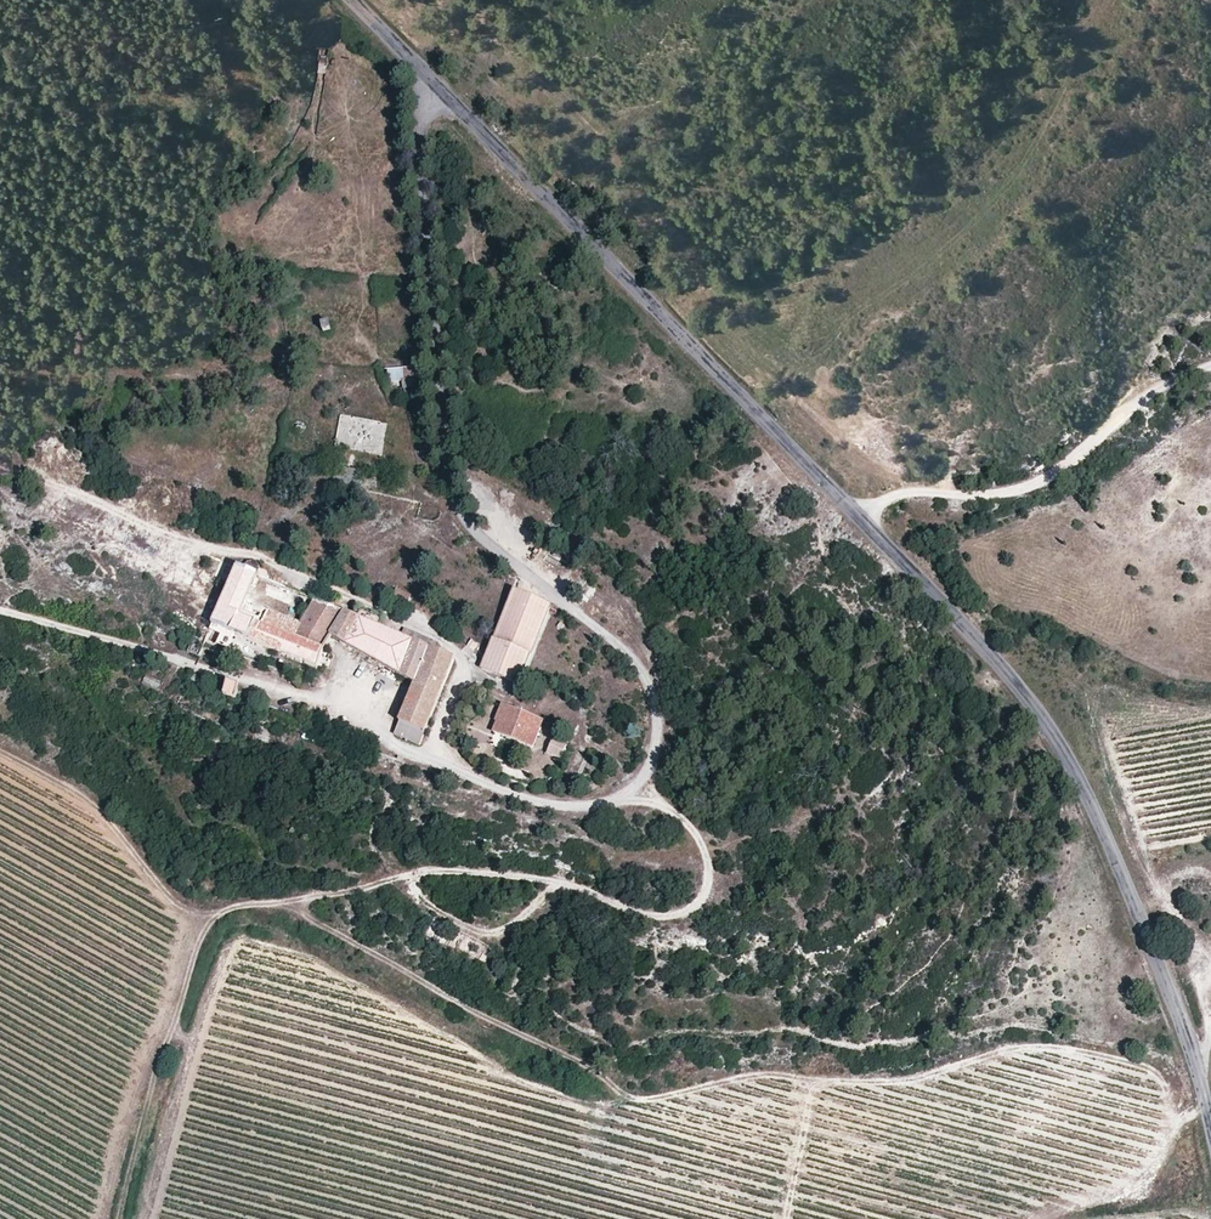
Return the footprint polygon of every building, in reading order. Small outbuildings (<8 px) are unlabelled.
[(325,320),(316,322),(318,330),(326,329),(325,320)] [(410,364),(425,363),(425,354),(408,355),(410,364)] [(388,368),(389,389),(416,388),(415,367),(388,368)] [(386,424),(341,415),(335,447),(381,455),(386,424)] [(356,487),(359,471),(345,468),(342,484),(356,487)] [(558,539),(555,548),(562,552),(566,543),(558,539)] [(242,570),(236,567),(235,569),(227,588),(203,642),(215,647),(223,631),(316,673),(323,657),(322,657),(328,644),(416,683),(441,694),(456,663),(432,652),(435,645),(405,632),(401,640),(379,630),(356,620),(348,617),(335,611),(311,600),(300,625),(247,602),(251,593),(258,579),(263,581),(264,581),(267,575),(257,571),(259,567),(252,564),(246,561),(242,570)] [(227,588),(235,569),(217,561),(208,580),(227,588)] [(290,578),(279,574),(275,582),(286,586),(290,578)] [(256,595),(263,581),(258,579),(251,593),(256,595)] [(552,606),(516,590),(481,669),(517,685),(552,606)] [(405,597),(391,592),(384,609),(397,614),(405,597)] [(359,613),(356,620),(379,630),(382,623),(359,613)] [(191,637),(185,651),(196,656),(203,642),(191,637)] [(323,657),(316,673),(318,674),(321,669),(324,670),(326,665),(324,664),(326,658),(323,657)] [(224,679),(218,692),(231,697),(237,684),(224,679)] [(441,694),(416,683),(399,723),(424,734),(441,694)] [(258,707),(265,710),(268,704),(261,702),(258,707)] [(542,720),(499,704),(493,718),(496,721),(491,731),(529,747),(542,720)] [(424,734),(399,723),(393,736),(418,747),(424,734)] [(546,753),(559,758),(564,745),(551,740),(546,753)] [(585,750),(577,747),(568,766),(577,771),(585,750)] [(433,938),(441,923),(433,919),(425,934),(433,938)] [(469,951),(471,938),(462,937),(460,950),(469,951)]
